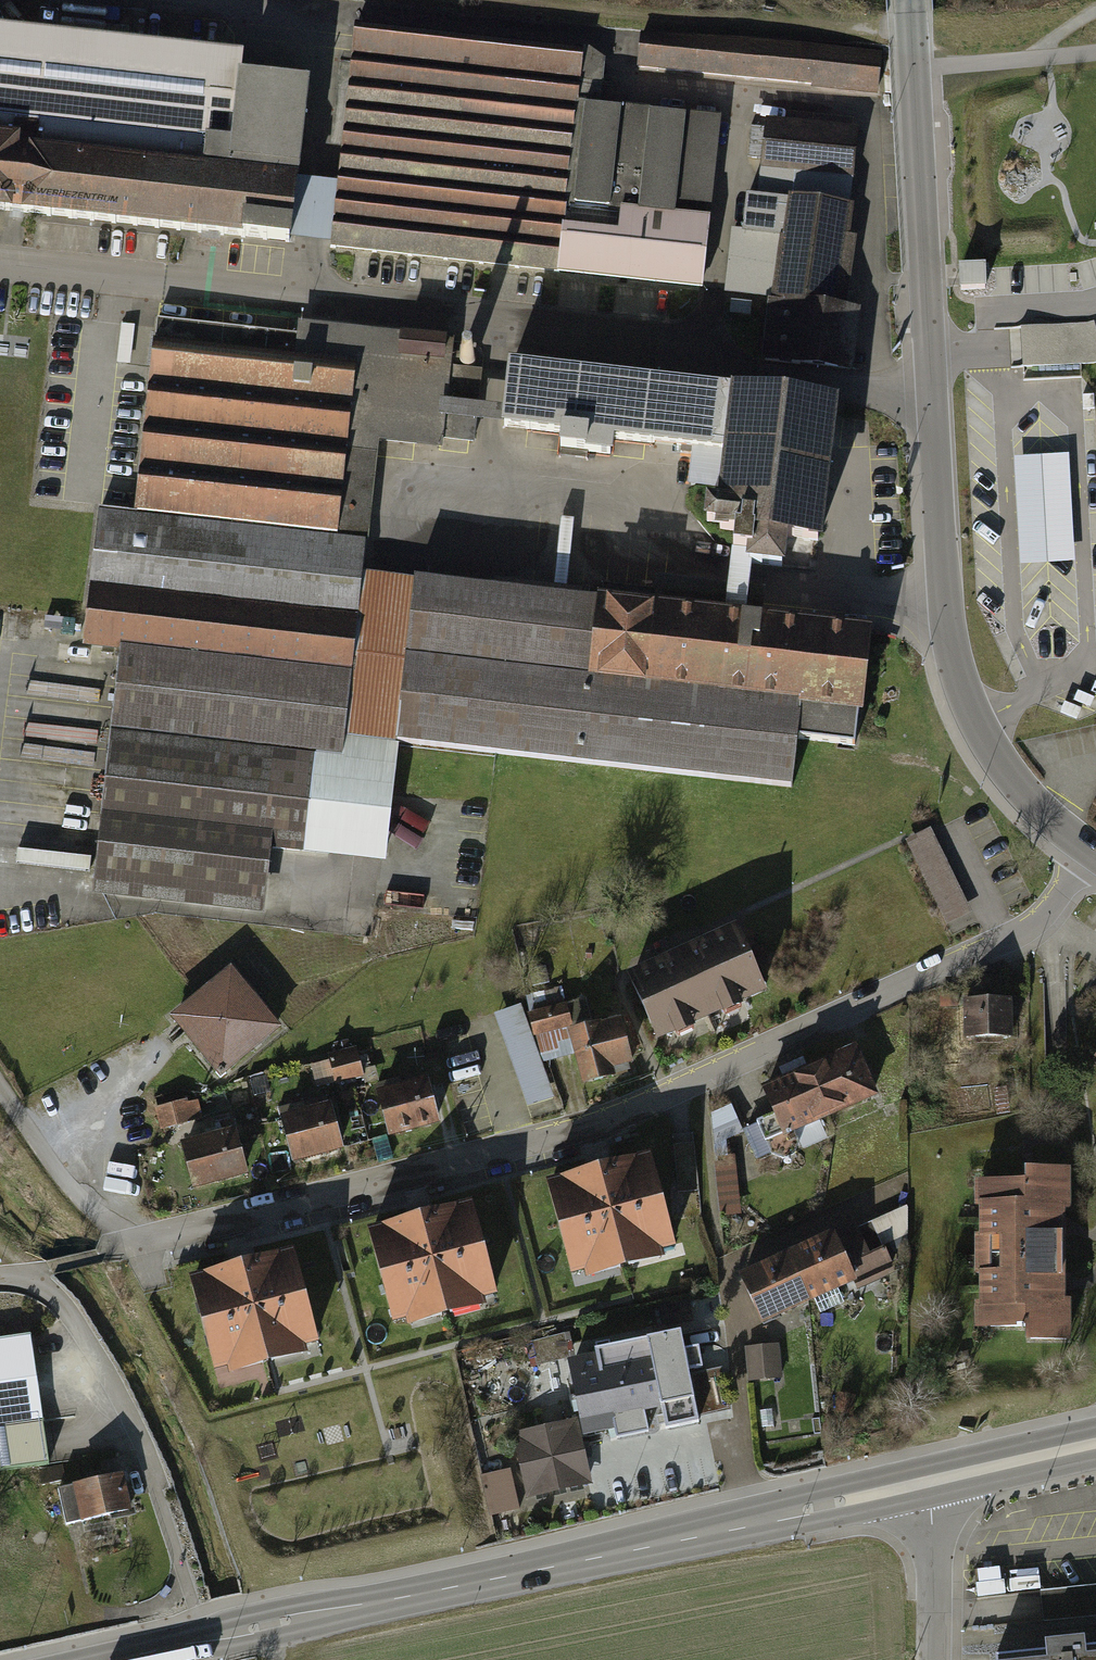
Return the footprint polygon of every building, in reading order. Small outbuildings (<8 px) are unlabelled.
[(293,246),(300,178),(311,79),(241,71),(243,53),(0,26),(0,214),(293,246)] [(644,30),(639,70),(879,96),(884,56),(644,30)] [(357,31),(340,183),(333,250),(561,275),(579,103),(585,56),(357,31)] [(723,118),(579,103),(561,275),(705,291),(723,118)] [(769,296),(762,361),(853,371),(860,306),(850,305),(858,237),(852,236),(864,132),(767,121),(759,196),(750,195),(746,230),(734,228),(727,291),(769,296)] [(333,250),(340,183),(316,180),(300,178),(293,246),(309,248),(333,250)] [(981,266),(955,267),(956,290),(982,289),(981,266)] [(135,514),(337,536),(347,451),(379,454),(380,444),(443,450),(447,415),(472,418),(474,402),(481,403),(484,371),(453,367),(457,335),(300,318),(298,333),(156,318),(155,326),(135,514)] [(1095,366),(1095,323),(1021,326),(1023,369),(1095,366)] [(730,449),(737,384),(513,358),(506,424),(564,430),(562,449),(614,455),(616,436),(730,449)] [(844,396),(737,384),(730,449),(724,494),(711,493),(708,518),(723,520),(721,530),(737,532),(733,562),(813,571),(816,541),(827,542),(841,417),(844,396)] [(1066,455),(1012,459),(1019,564),(1073,561),(1066,455)] [(337,536),(135,514),(98,510),(83,647),(121,651),(95,891),(263,910),(270,850),(387,862),(400,745),(583,765),(602,594),(415,574),(414,581),(363,575),(367,539),(337,536)] [(602,594),(583,765),(792,788),(797,740),(855,747),(860,709),(865,709),(874,622),(722,606),(725,582),(658,575),(656,590),(603,584),(602,594)] [(907,845),(946,925),(972,912),(932,832),(907,845)] [(741,924),(628,973),(656,1039),(770,990),(741,924)] [(195,997),(171,1017),(224,1081),(287,1028),(233,964),(195,997)] [(953,997),(938,997),(939,1011),(954,1010),(953,997)] [(566,1004),(530,1014),(536,1037),(572,1027),(566,1004)] [(968,1006),(970,1043),(1018,1040),(1017,1004),(968,1006)] [(522,1008),(497,1017),(532,1109),(557,1099),(522,1008)] [(601,1021),(569,1030),(585,1087),(592,1085),(639,1071),(624,1020),(603,1026),(601,1021)] [(328,1055),(335,1085),(366,1078),(359,1048),(328,1055)] [(853,1050),(809,1069),(831,1121),(876,1102),(853,1050)] [(809,1069),(764,1088),(787,1141),(831,1121),(809,1069)] [(430,1082),(379,1090),(388,1139),(439,1130),(430,1082)] [(154,1108),(160,1130),(202,1119),(196,1097),(154,1108)] [(333,1102),(281,1113),(292,1163),(344,1152),(333,1102)] [(723,1144),(745,1135),(737,1114),(714,1124),(723,1144)] [(237,1125),(182,1138),(195,1192),(250,1179),(237,1125)] [(382,1137),(370,1141),(378,1169),(390,1165),(382,1137)] [(654,1154),(549,1182),(575,1275),(587,1272),(589,1279),(670,1257),(668,1250),(680,1247),(654,1154)] [(715,1166),(718,1200),(738,1199),(736,1164),(715,1166)] [(977,1238),(977,1258),(1070,1256),(1069,1237),(1069,1223),(1073,1223),(1072,1169),(1029,1169),(1030,1182),(977,1182),(977,1209),(983,1209),(983,1237),(977,1238)] [(475,1202),(370,1229),(394,1323),(409,1319),(411,1326),(450,1316),(490,1305),(489,1298),(499,1296),(475,1202)] [(860,1229),(836,1239),(857,1286),(859,1291),(899,1274),(892,1260),(903,1255),(905,1213),(861,1233),(860,1229)] [(834,1234),(787,1254),(811,1307),(816,1304),(822,1317),(847,1306),(841,1294),(857,1286),(836,1239),(834,1234)] [(190,1280),(215,1376),(323,1348),(298,1252),(190,1280)] [(763,1328),(811,1307),(787,1254),(740,1275),(763,1328)] [(1070,1287),(1070,1256),(977,1258),(977,1277),(984,1277),(984,1304),(979,1304),(979,1331),(1031,1330),(1031,1342),(1075,1341),(1074,1296),(1070,1296),(1070,1287)] [(681,1334),(653,1340),(666,1402),(691,1397),(695,1420),(732,1413),(724,1371),(690,1378),(681,1334)] [(0,1339),(0,1471),(48,1464),(46,1447),(40,1404),(30,1335),(0,1339)] [(667,1410),(666,1402),(653,1340),(570,1356),(573,1368),(541,1374),(546,1399),(575,1393),(581,1421),(585,1439),(621,1432),(619,1420),(667,1410)] [(780,1346),(746,1350),(750,1386),(784,1383),(780,1346)] [(800,1406),(802,1419),(813,1418),(812,1405),(800,1406)] [(777,1409),(760,1411),(762,1432),(779,1431),(777,1409)] [(594,1485),(585,1439),(581,1421),(515,1434),(528,1498),(594,1485)] [(61,1469),(41,1473),(43,1484),(63,1480),(61,1469)] [(513,1470),(482,1477),(491,1518),(521,1512),(513,1470)] [(88,1482),(58,1489),(66,1525),(129,1510),(121,1475),(98,1480),(97,1473),(87,1475),(88,1482)] [(1041,1591),(1044,1623),(1095,1618),(1095,1585),(1041,1591)] [(1090,1650),(1089,1641),(1048,1645),(1049,1654),(996,1659),(1095,1659),(1095,1650),(1090,1650)]
